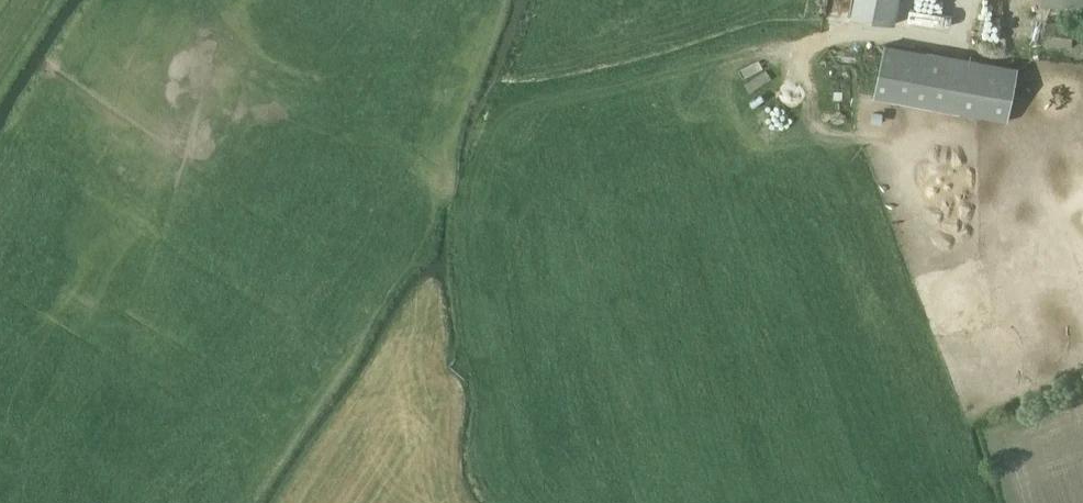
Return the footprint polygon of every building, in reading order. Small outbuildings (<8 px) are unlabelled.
[(895,0),(864,0),(861,14),(891,21),(895,0)] [(1007,118),(1015,76),(867,49),(860,91),(1007,118)]
